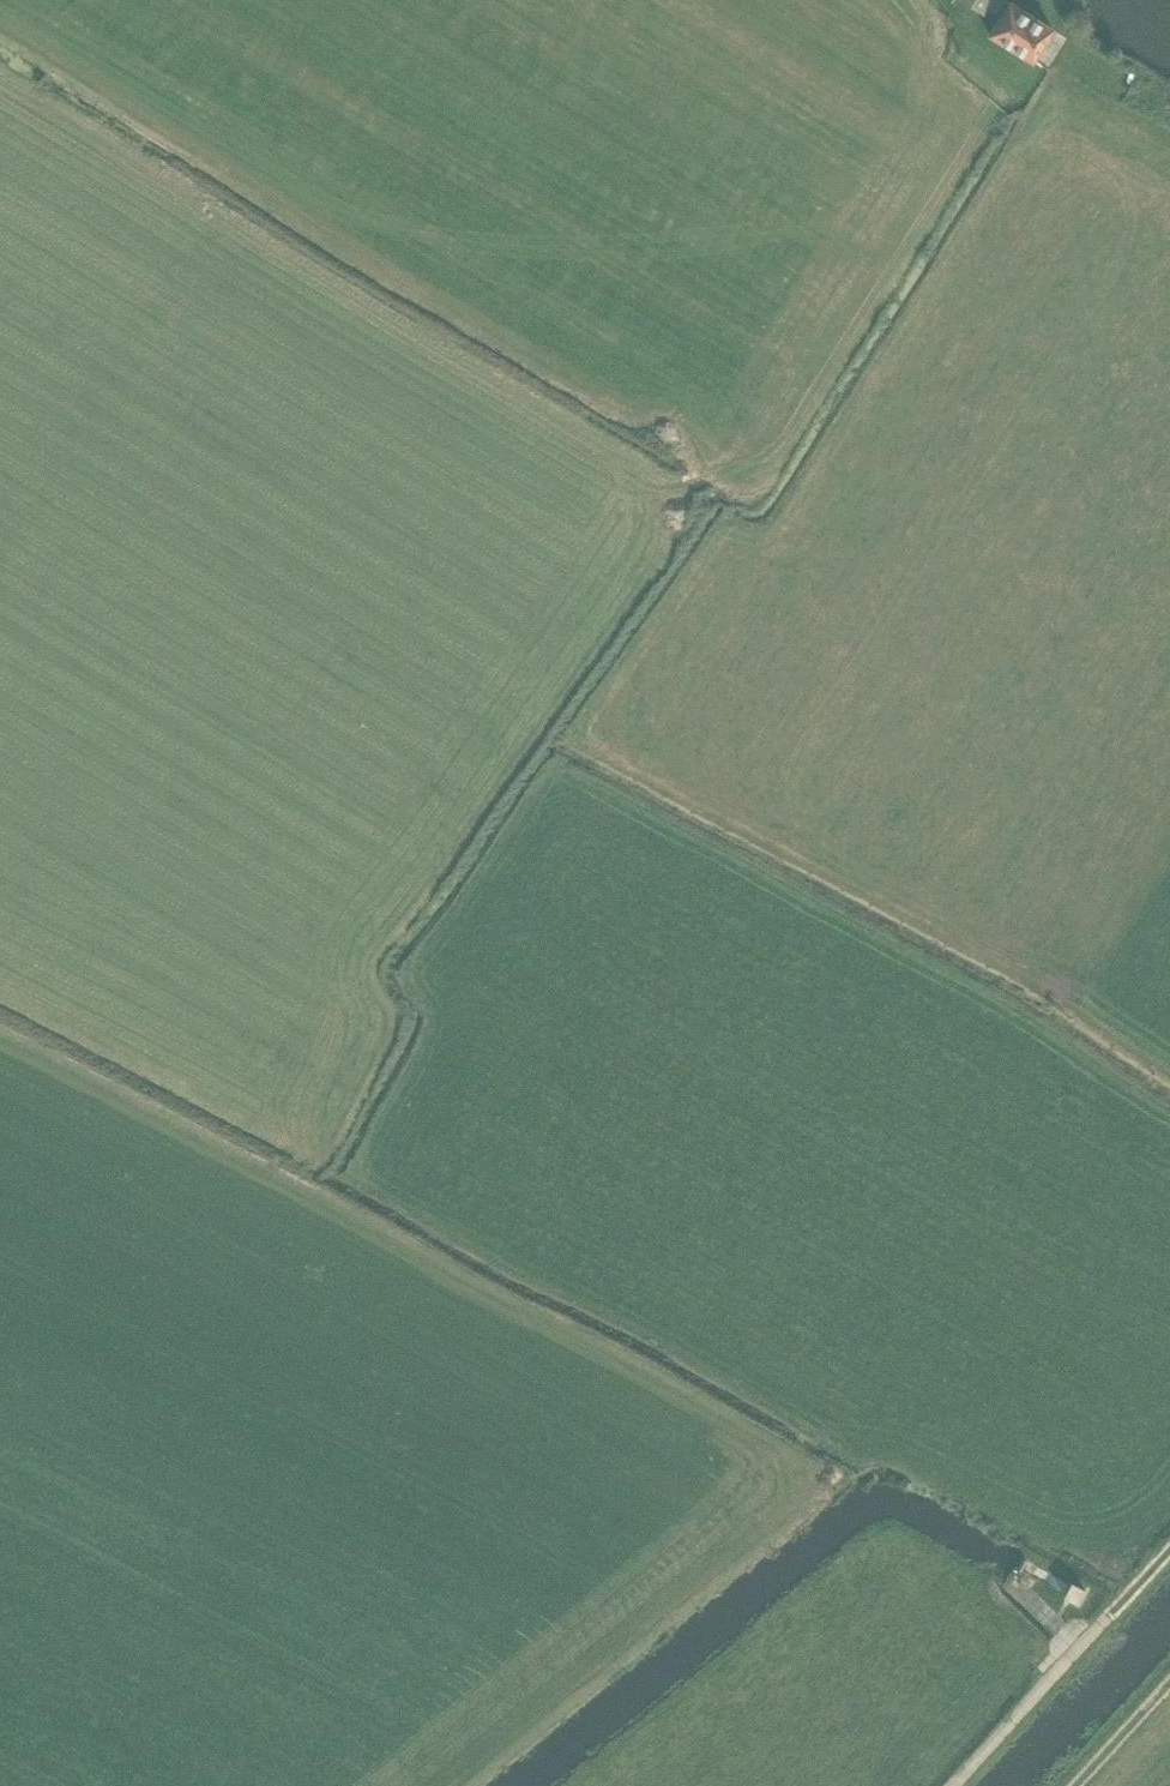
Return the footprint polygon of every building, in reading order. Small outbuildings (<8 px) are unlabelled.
[(984,12),(986,8),(999,16),(1009,1),(1008,0),(964,0),(984,12)] [(989,32),(1033,59),(1053,26),(1010,0),(1009,0),(1009,1),(999,16),(989,32)] [(1079,1601),(1087,1587),(1072,1581),(1066,1594),(1079,1601)]
